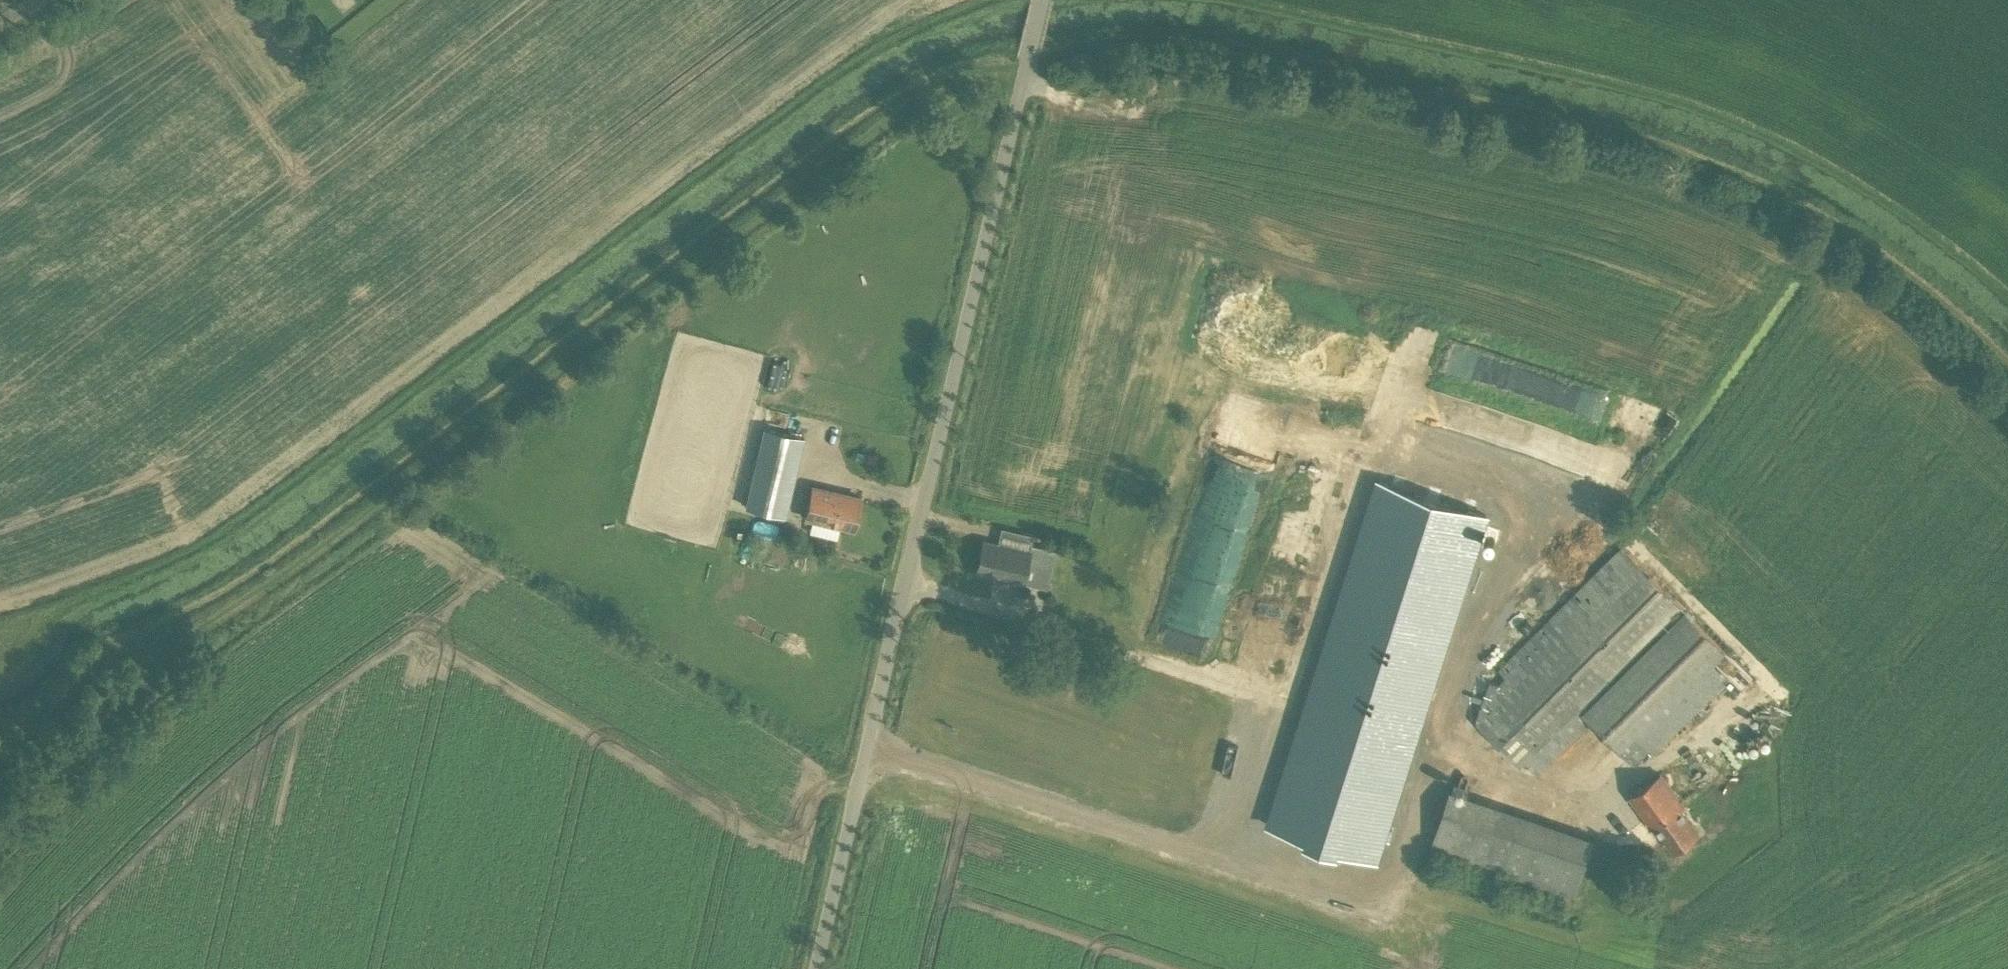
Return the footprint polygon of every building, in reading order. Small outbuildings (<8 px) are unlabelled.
[(765,429),(746,507),(785,516),(793,481),(804,438),(765,429)] [(1377,478),(1264,824),(1370,859),(1484,514),(1377,478)] [(854,528),(862,497),(814,486),(807,517),(854,528)] [(1029,550),(998,543),(986,540),(978,572),(1024,583),(1025,581),(1048,587),(1056,550),(1031,544),(1029,550)] [(1713,664),(1726,652),(1726,651),(1684,609),(1684,610),(1621,547),(1570,597),(1497,669),(1505,677),(1500,684),(1491,681),(1478,722),(1520,767),(1524,763),(1538,776),(1592,723),(1634,765),(1648,751),(1652,755),(1728,680),(1721,672),(1713,664)] [(1699,832),(1682,809),(1685,807),(1660,773),(1629,796),(1654,831),(1657,829),(1673,851),(1699,832)] [(1575,895),(1594,834),(1447,789),(1428,850),(1575,895)]
